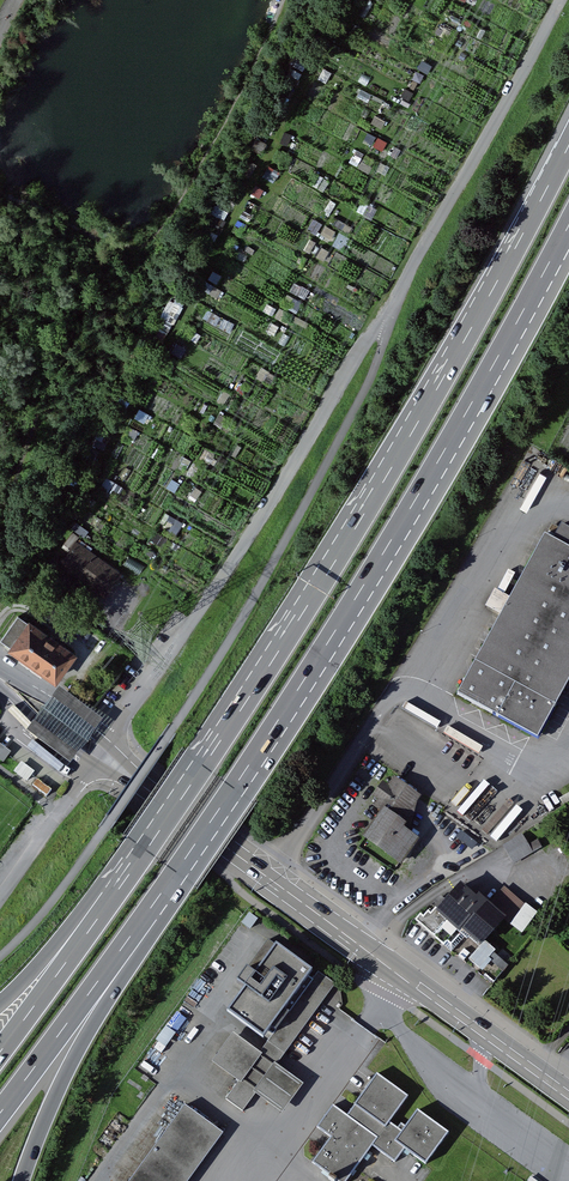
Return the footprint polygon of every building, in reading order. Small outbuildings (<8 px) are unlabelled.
[(170,301),(166,309),(175,313),(187,287),(179,283),(170,301)] [(548,536),(514,597),(500,589),(489,608),(503,616),(458,695),(540,741),(568,688),(568,527),(566,525),(557,541),(548,536)] [(126,569),(81,541),(66,565),(111,593),(126,569)] [(82,653),(25,612),(5,639),(57,676),(63,680),(82,653)] [(109,721),(65,689),(33,732),(77,764),(105,727),(109,721)] [(0,742),(0,759),(6,764),(14,752),(11,750),(0,742)] [(17,771),(30,782),(38,772),(26,763),(24,761),(17,771)] [(41,778),(36,784),(50,796),(55,790),(41,778)] [(395,778),(389,786),(384,782),(373,796),(379,800),(374,806),(383,812),(364,838),(403,867),(422,841),(412,833),(420,797),(395,778)] [(534,852),(524,834),(505,846),(515,863),(534,852)] [(478,895),(476,897),(460,884),(434,915),(431,912),(426,918),(421,915),(417,920),(446,945),(450,941),(454,945),(463,935),(480,949),(485,943),(506,918),(478,895)] [(505,886),(491,904),(511,921),(525,903),(505,886)] [(540,913),(527,904),(512,924),(525,933),(540,913)] [(470,960),(495,980),(509,964),(485,943),(480,949),(470,960)] [(314,980),(309,976),(313,971),(278,946),(256,976),(247,970),(238,982),(247,989),(230,1012),(265,1037),(271,1029),(276,1032),(261,1053),(234,1034),(213,1062),(240,1082),(228,1098),(244,1110),(257,1093),(283,1112),(304,1084),(277,1065),(336,984),(319,972),(314,980)] [(405,1130),(393,1121),(411,1097),(380,1074),(351,1114),(337,1104),(321,1126),(335,1136),(317,1161),(345,1180),(349,1180),(377,1144),(400,1161),(410,1148),(398,1139),(405,1130)] [(188,1105),(132,1180),(190,1180),(226,1133),(188,1105)] [(398,1139),(410,1148),(430,1162),(452,1132),(421,1109),(405,1130),(398,1139)]
